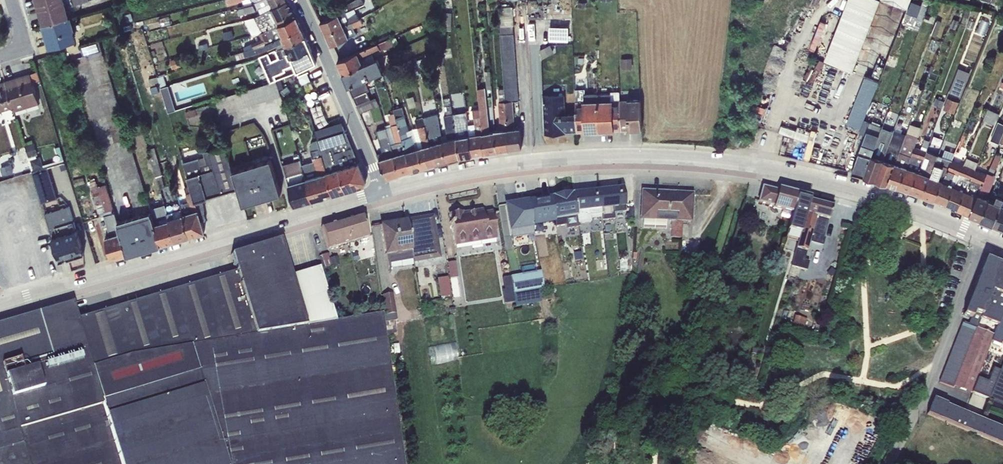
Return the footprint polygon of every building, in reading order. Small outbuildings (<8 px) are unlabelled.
[(44,25),(69,17),(64,0),(37,0),(44,25)] [(288,0),(260,0),(253,3),(244,6),(237,7),(239,14),(257,9),(256,7),(257,7),(261,14),(288,0)] [(296,16),(288,0),(261,14),(253,17),(245,19),(252,35),(259,33),(267,30),(296,16)] [(320,22),(325,33),(359,18),(354,8),(364,3),(363,0),(353,0),(339,7),(341,12),(320,22)] [(824,60),(852,71),(879,0),(847,0),(824,60)] [(907,9),(910,0),(883,0),(907,9)] [(922,5),(910,0),(907,9),(906,12),(918,16),(922,5)] [(498,8),(500,34),(513,33),(511,7),(498,8)] [(965,17),(977,20),(980,10),(967,7),(965,17)] [(451,12),(443,12),(443,30),(451,30),(451,12)] [(69,17),(44,25),(50,47),(77,40),(74,30),(75,30),(71,16),(69,17)] [(256,46),(301,27),(296,16),(267,30),(259,33),(262,38),(243,47),(244,50),(256,46)] [(359,18),(325,33),(330,45),(356,34),(354,27),(363,23),(360,18),(359,18)] [(941,22),(937,20),(931,34),(936,36),(941,22)] [(548,40),(567,41),(568,26),(549,26),(548,40)] [(278,48),(305,36),(301,27),(256,46),(244,50),(235,53),(237,59),(276,46),(278,48)] [(232,30),(222,32),(224,40),(234,38),(232,30)] [(504,88),(505,101),(513,100),(518,99),(513,33),(500,34),(504,88)] [(297,70),(316,62),(311,51),(312,51),(305,36),(305,37),(305,36),(278,48),(275,49),(279,58),(272,60),(268,52),(260,56),(270,81),(276,79),(274,75),(285,70),(284,68),(294,64),(297,70)] [(391,38),(337,61),(343,73),(375,59),(373,54),(394,45),(391,38)] [(932,38),(928,50),(935,52),(939,40),(932,38)] [(88,54),(102,50),(99,40),(80,45),(83,56),(88,54)] [(206,41),(198,44),(200,50),(208,48),(206,41)] [(550,44),(539,50),(543,58),(554,52),(550,44)] [(134,208),(148,203),(102,50),(88,54),(134,208)] [(585,65),(585,55),(577,55),(577,65),(585,65)] [(178,57),(170,60),(172,69),(181,66),(178,57)] [(375,59),(343,73),(343,74),(345,73),(350,85),(348,85),(348,86),(364,79),(383,71),(377,57),(375,59)] [(631,57),(620,58),(621,68),(632,68),(631,57)] [(423,58),(416,60),(420,75),(427,73),(423,58)] [(309,71),(318,91),(328,87),(319,67),(309,71)] [(969,72),(958,67),(948,92),(960,97),(969,72)] [(392,69),(383,72),(387,81),(396,78),(392,69)] [(37,71),(30,73),(33,83),(40,80),(37,71)] [(308,72),(298,75),(301,84),(311,80),(308,72)] [(30,73),(5,81),(13,107),(14,111),(39,103),(33,83),(30,73)] [(161,88),(167,86),(164,75),(157,77),(160,84),(161,88)] [(587,76),(578,76),(579,85),(587,85),(587,76)] [(867,78),(865,77),(846,125),(859,130),(879,81),(867,76),(867,78)] [(160,84),(157,77),(148,79),(152,94),(158,92),(157,90),(159,89),(157,85),(160,84)] [(281,96),(276,79),(270,81),(210,99),(212,103),(216,116),(281,96)] [(364,79),(348,86),(353,97),(366,91),(369,90),(364,79)] [(5,81),(0,82),(0,111),(13,107),(5,81)] [(167,86),(161,88),(168,112),(174,110),(167,86)] [(479,108),(484,153),(497,151),(495,130),(490,131),(485,87),(477,88),(479,108)] [(495,130),(497,151),(509,148),(505,101),(504,88),(498,88),(499,101),(498,101),(500,128),(495,129),(495,130)] [(575,89),(576,113),(576,132),(598,131),(597,94),(597,93),(584,93),(584,88),(575,89)] [(366,91),(353,97),(356,105),(370,99),(366,91)] [(610,93),(597,94),(598,131),(621,130),(620,100),(620,91),(610,91),(610,93)] [(564,94),(543,95),(544,133),(576,132),(576,113),(565,113),(564,94)] [(370,99),(356,105),(359,112),(379,105),(375,97),(370,99)] [(936,97),(932,105),(940,108),(943,100),(936,97)] [(958,102),(947,97),(943,109),(954,113),(958,102)] [(620,100),(621,130),(641,129),(640,99),(620,100)] [(505,101),(509,148),(521,147),(520,126),(515,127),(513,100),(505,101)] [(447,134),(441,136),(448,160),(460,156),(453,114),(451,101),(443,103),(445,114),(443,115),(447,134)] [(216,116),(212,103),(185,111),(187,118),(207,112),(210,120),(216,118),(216,116)] [(397,123),(412,170),(424,167),(413,129),(409,130),(402,106),(393,109),(394,113),(397,123)] [(468,124),(472,155),(484,153),(479,108),(473,109),(475,123),(468,124)] [(983,119),(994,124),(999,113),(987,108),(983,119)] [(453,114),(460,156),(472,155),(468,124),(466,112),(453,114)] [(391,125),(397,123),(394,113),(387,115),(391,125)] [(437,114),(423,118),(423,120),(436,163),(448,160),(441,136),(437,114)] [(413,129),(424,167),(436,163),(423,120),(423,118),(416,120),(417,127),(412,128),(413,129)] [(882,127),(882,126),(870,122),(869,122),(863,120),(858,133),(865,135),(851,172),(863,175),(882,127)] [(998,121),(990,139),(999,143),(1002,134),(1002,123),(998,121)] [(385,127),(399,174),(412,170),(397,123),(391,125),(385,127)] [(910,123),(906,132),(917,136),(921,127),(910,123)] [(366,180),(343,124),(328,129),(331,135),(317,139),(320,148),(333,194),(364,184),(364,185),(366,180)] [(382,151),(377,154),(386,175),(385,176),(388,177),(399,174),(385,127),(376,130),(382,151)] [(882,127),(863,175),(875,179),(893,132),(882,127)] [(317,139),(331,135),(328,129),(315,132),(317,139)] [(887,183),(905,135),(893,132),(875,179),(887,183)] [(899,187),(914,146),(917,136),(906,132),(905,135),(887,183),(899,187)] [(911,191),(925,150),(929,140),(924,138),(921,148),(914,146),(899,187),(911,191)] [(311,150),(320,148),(317,139),(312,141),(310,146),(311,150)] [(34,142),(24,145),(32,171),(65,161),(60,145),(54,147),(58,160),(43,164),(40,156),(36,157),(36,155),(38,154),(34,142)] [(238,188),(232,170),(225,145),(203,152),(204,156),(183,162),(190,184),(201,220),(205,219),(201,199),(238,188)] [(148,149),(156,176),(163,174),(154,147),(148,149)] [(312,200),(333,194),(320,148),(311,150),(310,151),(313,161),(301,164),(312,200)] [(954,152),(945,149),(942,156),(951,160),(952,158),(954,152)] [(923,195),(938,155),(925,150),(911,191),(923,195)] [(981,219),(989,199),(986,197),(995,175),(993,174),(1002,155),(996,153),(987,174),(969,214),(981,219)] [(938,190),(951,160),(942,156),(938,155),(923,195),(934,200),(938,190)] [(958,209),(975,169),(978,162),(966,157),(963,164),(946,205),(958,209)] [(934,200),(946,205),(963,164),(952,158),(951,160),(938,190),(934,200)] [(271,159),(232,170),(238,188),(243,204),(281,193),(271,159)] [(294,205),(312,200),(301,164),(300,159),(283,164),(294,205)] [(59,191),(70,188),(62,162),(51,165),(59,191)] [(0,167),(0,168),(2,175),(14,172),(12,164),(0,167)] [(48,167),(33,172),(42,203),(57,198),(48,167)] [(969,214),(987,174),(975,169),(958,209),(969,214)] [(83,176),(73,179),(74,186),(85,183),(83,176)] [(112,259),(127,254),(117,221),(106,184),(98,186),(96,179),(90,181),(100,216),(104,215),(110,235),(105,237),(112,259)] [(204,231),(201,220),(190,184),(184,186),(189,201),(180,204),(182,209),(190,236),(204,231)] [(791,213),(797,194),(778,188),(777,191),(762,187),(758,203),(773,206),(772,209),(791,213)] [(623,188),(598,191),(601,214),(602,221),(614,219),(613,213),(625,211),(623,188)] [(1002,199),(1002,193),(993,189),(989,199),(981,219),(993,224),(1001,203),(1002,199)] [(601,214),(598,191),(573,194),(578,223),(590,222),(589,215),(601,214)] [(692,194),(642,191),(640,220),(643,220),(666,221),(671,221),(670,237),(681,238),(682,222),(690,222),(692,194)] [(578,223),(573,194),(550,198),(555,226),(555,227),(565,226),(565,229),(578,227),(578,223)] [(799,242),(810,197),(797,194),(791,213),(785,239),(799,242)] [(832,203),(810,197),(799,242),(793,267),(806,271),(809,261),(804,260),(810,235),(814,235),(812,243),(821,245),(832,203)] [(550,198),(528,201),(532,227),(547,225),(547,227),(555,226),(550,198)] [(528,201),(506,205),(511,238),(534,235),(532,227),(528,201)] [(1001,203),(993,224),(1002,228),(1002,204),(1001,203)] [(175,240),(167,212),(164,204),(150,208),(151,211),(161,244),(175,240)] [(46,213),(60,261),(65,259),(65,258),(67,258),(68,259),(84,254),(69,206),(46,213)] [(175,240),(190,236),(182,209),(173,211),(173,210),(167,212),(175,240)] [(161,244),(151,211),(125,219),(117,221),(127,254),(134,252),(161,244)] [(461,212),(449,214),(454,246),(496,239),(492,212),(483,214),(482,211),(462,214),(461,212)] [(873,215),(865,212),(863,220),(871,222),(873,215)] [(423,219),(428,260),(441,259),(434,214),(405,219),(406,221),(423,219)] [(362,215),(343,221),(349,243),(368,237),(362,215)] [(423,219),(406,221),(411,260),(411,263),(428,260),(423,219)] [(666,221),(643,220),(642,229),(665,230),(666,221)] [(343,221),(321,227),(327,249),(349,243),(343,221)] [(406,221),(380,225),(387,264),(411,260),(406,221)] [(78,319),(120,463),(402,463),(383,323),(382,315),(381,314),(335,322),(320,266),(290,276),(279,240),(231,255),(236,272),(78,319)] [(358,249),(350,251),(353,260),(360,257),(358,249)] [(579,249),(571,250),(573,261),(581,260),(579,249)] [(327,254),(321,255),(325,267),(331,266),(331,267),(339,265),(337,256),(329,259),(327,254)] [(518,259),(507,260),(510,277),(513,293),(539,289),(543,288),(540,272),(521,275),(518,259)] [(962,314),(970,318),(968,325),(976,328),(980,319),(997,325),(1002,310),(1002,266),(989,261),(985,259),(983,264),(962,314)] [(456,262),(447,263),(449,279),(450,278),(453,298),(460,297),(457,277),(458,277),(456,262)] [(447,277),(437,278),(440,297),(450,295),(447,277)] [(513,293),(510,277),(502,278),(504,290),(501,290),(504,304),(514,302),(513,293)] [(556,287),(546,289),(548,300),(554,299),(553,293),(557,293),(556,287)] [(513,293),(514,302),(515,306),(541,301),(539,290),(539,289),(513,293)] [(385,315),(382,315),(383,323),(397,320),(392,293),(382,295),(385,315)] [(78,319),(73,302),(37,313),(52,363),(42,366),(45,374),(37,377),(6,387),(10,402),(0,405),(0,463),(120,463),(78,319)] [(991,341),(992,342),(992,344),(999,347),(1001,343),(1002,344),(1002,310),(997,325),(993,335),(991,341)] [(783,312),(781,318),(791,321),(793,315),(783,312)] [(10,402),(6,387),(2,373),(18,368),(19,372),(42,366),(52,363),(37,313),(0,323),(0,405),(10,402)] [(806,319),(794,316),(792,324),(804,327),(806,319)] [(968,325),(962,323),(939,382),(953,388),(953,386),(976,328),(968,325)] [(993,335),(976,328),(953,386),(971,393),(977,378),(991,341),(993,335)] [(430,347),(434,363),(459,357),(456,341),(430,347)] [(999,371),(987,399),(1002,405),(1002,360),(999,371)] [(987,382),(977,378),(971,393),(987,399),(999,371),(992,368),(987,382)] [(926,414),(1002,446),(1002,429),(946,406),(946,404),(933,398),(926,414)]
